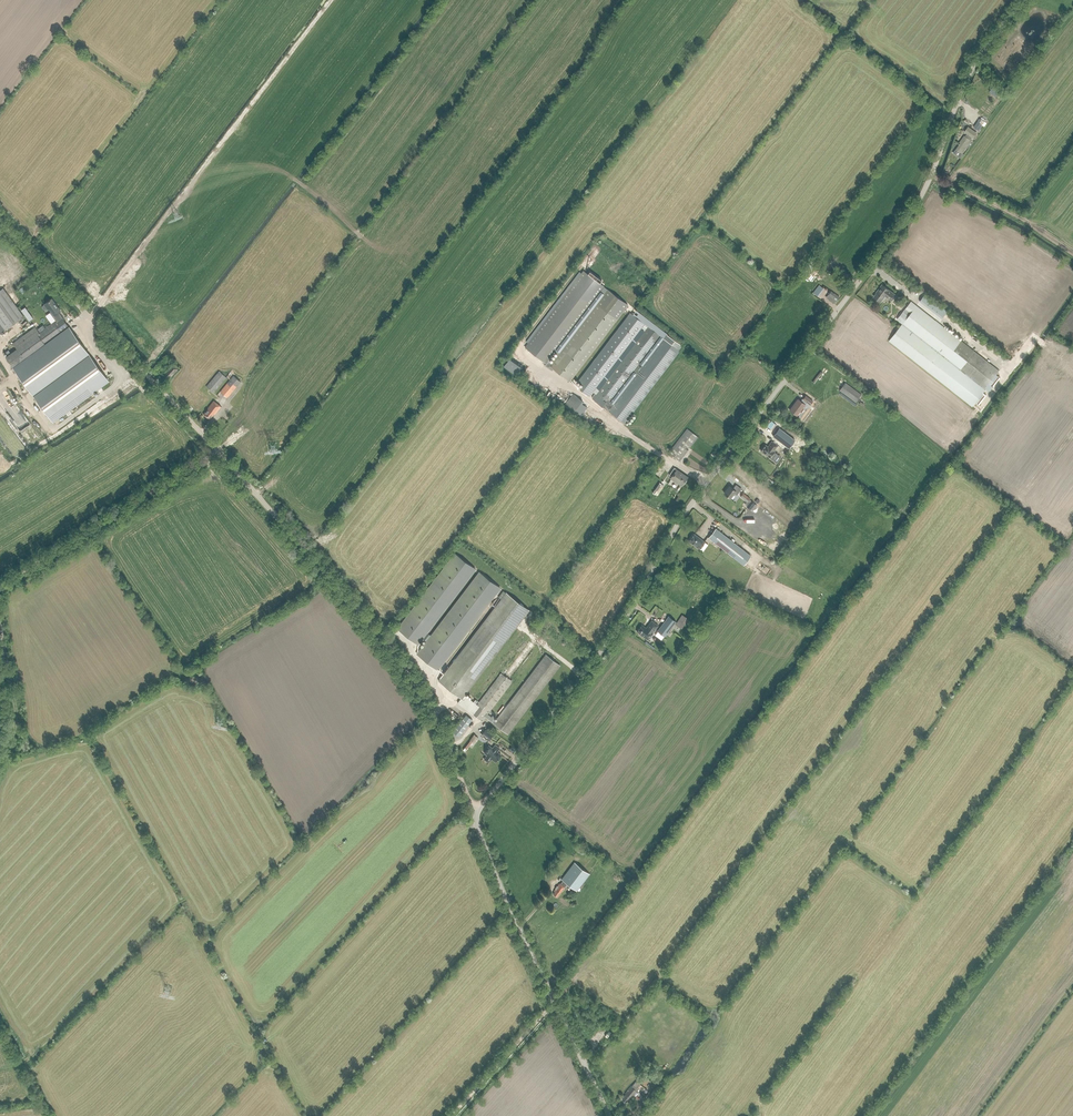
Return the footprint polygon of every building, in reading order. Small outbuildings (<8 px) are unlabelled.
[(980,119),(978,121),(974,126),(979,129),(982,125),(985,126),(987,123),(980,119)] [(958,147),(956,149),(962,153),(963,152),(966,147),(967,148),(968,148),(971,145),(969,144),(972,139),(971,139),(972,137),(973,139),(977,133),(968,126),(964,132),(966,134),(966,135),(965,135),(961,140),(962,140),(958,147)] [(803,272),(808,275),(816,264),(812,261),(803,272)] [(548,361),(547,360),(603,286),(584,271),(525,348),(546,363),(548,361)] [(813,292),(816,295),(817,294),(822,287),(819,285),(813,292)] [(881,301),(885,296),(892,301),(896,295),(889,290),(890,290),(882,285),(877,292),(878,292),(875,297),(881,301)] [(4,289),(0,291),(0,335),(24,317),(4,289)] [(552,363),(548,361),(546,363),(545,365),(552,371),(554,369),(570,381),(628,305),(608,290),(552,363)] [(834,303),(837,300),(839,297),(831,290),(828,294),(830,294),(828,297),(829,298),(829,299),(834,303)] [(921,302),(936,311),(937,309),(941,311),(945,306),(926,294),(921,302)] [(6,357),(53,421),(108,381),(69,327),(64,320),(59,312),(60,310),(52,299),(45,304),(46,305),(44,306),(44,308),(45,310),(47,310),(48,309),(49,309),(50,308),(52,312),(51,313),(56,320),(39,333),(35,327),(13,343),(17,349),(6,357)] [(899,329),(890,341),(973,406),(986,389),(989,391),(993,386),(989,383),(999,370),(912,302),(906,311),(911,315),(899,329)] [(644,324),(630,313),(579,381),(583,385),(580,389),(589,396),(644,324)] [(614,404),(610,402),(660,336),(648,326),(593,399),(624,423),(680,351),(664,339),(614,404)] [(506,366),(519,375),(525,366),(513,357),(506,366)] [(165,373),(166,374),(164,375),(168,379),(169,377),(170,378),(178,369),(172,364),(165,373)] [(812,382),(814,384),(823,373),(820,371),(812,382)] [(226,378),(219,372),(206,387),(214,393),(226,378)] [(241,382),(234,376),(220,392),(227,398),(241,382)] [(840,390),(856,402),(861,395),(845,383),(840,390)] [(573,394),(565,405),(580,416),(587,407),(580,402),(581,400),(573,394)] [(798,399),(790,410),(797,416),(800,412),(802,412),(804,409),(804,408),(803,407),(805,405),(804,405),(806,402),(810,405),(813,401),(806,396),(803,399),(804,400),(802,402),(798,399)] [(215,415),(221,407),(214,401),(207,409),(208,409),(204,415),(209,420),(214,414),(215,415)] [(70,415),(78,410),(76,407),(68,413),(70,415)] [(680,461),(688,450),(686,448),(688,446),(690,448),(698,437),(687,429),(669,453),(680,461)] [(780,429),(774,437),(790,449),(796,441),(780,429)] [(766,445),(761,451),(770,458),(773,460),(778,454),(774,452),(775,452),(774,451),(778,446),(772,441),(768,447),(766,445)] [(673,470),(669,475),(672,477),(671,478),(682,486),(688,477),(674,468),(673,470)] [(660,483),(652,493),(654,494),(658,489),(662,484),(660,483)] [(741,489),(736,485),(733,489),(729,486),(724,493),(731,498),(735,493),(737,495),(741,489)] [(748,502),(750,499),(743,493),(741,497),(748,502)] [(751,556),(716,529),(709,537),(744,565),(751,556)] [(700,550),(705,542),(695,534),(689,542),(700,550)] [(418,644),(475,569),(455,553),(398,629),(418,644)] [(480,572),(417,654),(438,670),(500,588),(480,572)] [(501,599),(439,681),(461,698),(457,702),(471,713),(481,721),(485,717),(494,723),(508,734),(560,665),(546,654),(501,715),(496,720),(487,714),(491,708),(512,681),(501,673),(477,705),(464,695),(529,610),(507,593),(506,593),(503,591),(498,597),(501,599)] [(455,599),(457,601),(463,593),(461,591),(455,599)] [(682,615),(678,622),(683,625),(688,619),(682,615)] [(649,625),(649,626),(647,629),(642,625),(637,631),(647,640),(653,634),(652,634),(658,626),(652,621),(649,625)] [(663,624),(658,631),(665,636),(670,629),(663,624)] [(472,720),(466,715),(453,732),(460,737),(472,720)] [(493,735),(486,729),(481,735),(488,741),(493,735)] [(473,745),(478,739),(473,735),(465,746),(468,748),(471,743),(473,745)] [(487,755),(484,759),(488,763),(492,759),(495,762),(496,761),(497,761),(499,759),(499,757),(501,755),(497,752),(500,748),(495,745),(493,748),(490,746),(484,753),(487,755)] [(585,849),(580,846),(577,851),(582,854),(585,849)] [(568,884),(576,889),(589,873),(574,861),(561,878),(563,879),(560,883),(559,882),(557,885),(556,885),(554,887),(555,888),(554,890),(555,891),(553,893),(556,895),(559,891),(560,892),(566,884),(567,885),(568,884)] [(645,1086),(649,1081),(645,1077),(640,1082),(645,1086)] [(626,1103),(627,1101),(629,1103),(632,1100),(631,1099),(637,1091),(636,1090),(641,1085),(636,1081),(632,1087),(631,1086),(625,1094),(626,1095),(622,1100),(626,1103)]
